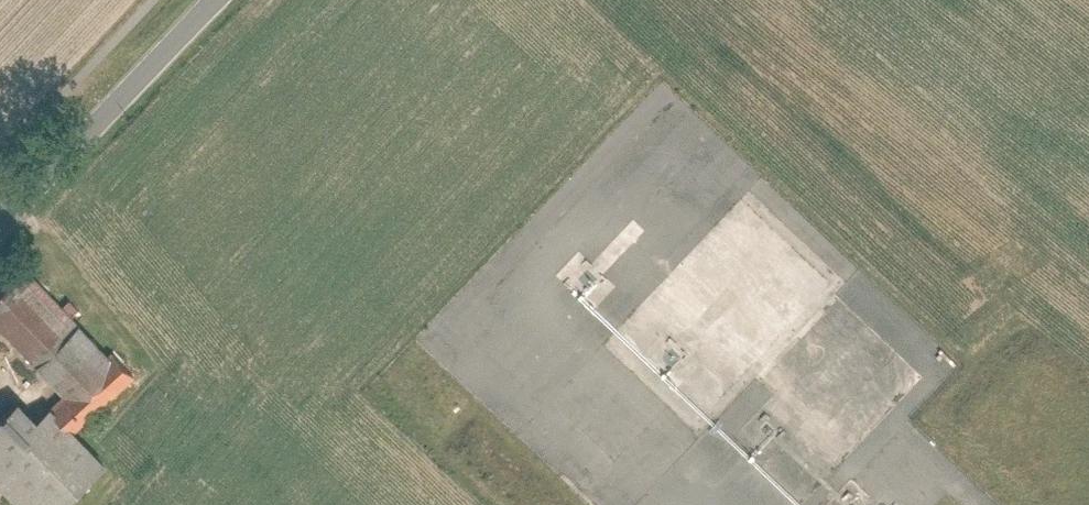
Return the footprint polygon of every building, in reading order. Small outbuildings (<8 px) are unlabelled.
[(112,352),(40,283),(0,324),(70,391),(51,411),(30,391),(0,422),(0,463),(43,504),(75,504),(113,466),(84,438),(145,375),(117,348),(112,352)]
